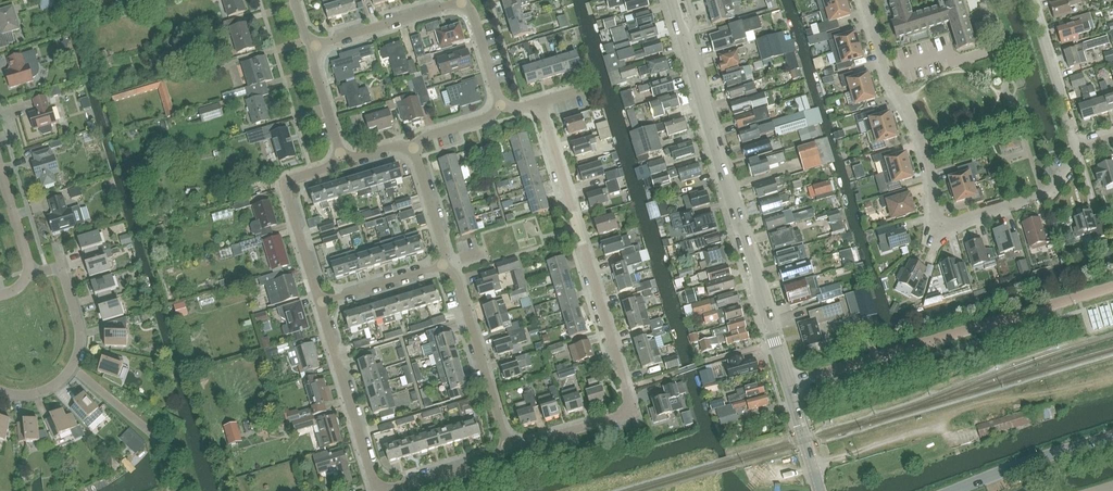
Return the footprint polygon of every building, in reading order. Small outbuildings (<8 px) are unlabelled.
[(55,6),(53,0),(38,0),(41,9),(55,6)] [(228,16),(246,11),(243,1),(244,0),(223,0),(228,16)] [(323,1),(325,8),(324,8),(328,20),(342,15),(338,0),(326,0),(323,1)] [(342,15),(357,11),(353,0),(338,0),(342,15)] [(506,13),(521,8),(518,0),(502,0),(506,13)] [(609,10),(625,5),(628,13),(648,7),(646,0),(627,0),(606,0),(609,10)] [(709,12),(732,5),(731,0),(727,0),(723,1),(723,0),(706,0),(709,12)] [(820,11),(848,3),(848,0),(816,0),(820,11)] [(892,23),(896,38),(908,35),(909,36),(928,30),(927,29),(950,22),(957,45),(954,46),(956,51),(959,50),(974,45),(960,0),(937,0),(936,1),(938,9),(911,17),(906,0),(888,0),(895,22),(892,23)] [(1054,19),(1071,14),(1069,8),(1081,4),(1080,0),(1068,0),(1050,6),(1054,19)] [(851,10),(848,3),(820,11),(823,23),(817,25),(820,34),(824,33),(839,28),(836,20),(850,16),(848,10),(851,10)] [(734,11),(732,5),(709,12),(713,25),(734,19),(732,12),(734,11)] [(11,33),(20,30),(13,8),(0,12),(0,48),(9,46),(9,47),(10,47),(9,44),(14,42),(11,33)] [(521,8),(506,13),(510,26),(533,19),(532,14),(523,16),(521,8)] [(627,24),(629,31),(653,23),(650,12),(634,17),(635,21),(627,24)] [(1057,29),(1061,45),(1078,40),(1077,36),(1090,32),(1087,23),(1091,22),(1089,14),(1070,20),(1071,25),(1057,29)] [(603,20),(605,26),(615,23),(613,17),(603,20)] [(718,32),(710,35),(714,52),(748,42),(745,33),(762,28),(758,17),(717,28),(717,29),(718,32)] [(238,26),(236,19),(216,26),(218,33),(230,29),(237,54),(255,49),(250,31),(253,30),(251,22),(238,26)] [(533,19),(510,26),(514,39),(528,35),(526,26),(535,23),(533,19)] [(459,25),(436,31),(441,47),(464,40),(459,25)] [(629,32),(633,44),(657,37),(654,25),(629,32)] [(610,31),(616,52),(629,48),(623,27),(610,31)] [(826,34),(832,53),(861,44),(859,37),(856,38),(855,33),(841,37),(840,30),(826,34)] [(782,32),(756,40),(762,61),(785,54),(794,52),(796,51),(792,39),(785,42),(782,32)] [(820,34),(814,36),(808,38),(810,45),(828,40),(826,34),(826,32),(824,33),(820,34)] [(420,36),(411,38),(417,58),(426,56),(420,36)] [(1083,52),(1110,44),(1108,37),(1074,46),(1074,48),(1075,50),(1064,53),(1069,68),(1080,65),(1079,64),(1086,62),(1083,52)] [(644,52),(634,55),(632,50),(616,54),(619,64),(624,62),(635,59),(635,61),(662,53),(659,41),(642,46),(644,52)] [(410,77),(415,75),(417,74),(413,62),(407,64),(401,42),(386,47),(386,49),(380,51),(383,60),(384,60),(383,59),(389,57),(395,78),(409,74),(410,77)] [(861,44),(832,53),(838,71),(851,67),(849,61),(862,57),(861,52),(863,51),(861,44)] [(720,65),(718,67),(719,70),(722,71),(722,72),(738,67),(735,56),(740,55),(740,56),(746,54),(744,47),(719,55),(721,63),(719,63),(720,65)] [(332,63),(336,76),(337,75),(339,82),(354,77),(352,70),(360,68),(358,63),(362,62),(361,59),(372,55),(370,48),(353,53),(353,52),(344,55),(346,59),(332,63)] [(565,48),(561,49),(568,73),(581,69),(577,55),(568,57),(565,48)] [(559,60),(550,63),(554,77),(568,73),(561,49),(556,51),(559,60)] [(97,60),(104,59),(108,58),(108,57),(106,51),(95,53),(97,60)] [(438,59),(443,76),(472,67),(467,51),(438,59)] [(1104,53),(1107,63),(1112,62),(1112,51),(1104,53)] [(39,68),(34,52),(8,60),(11,70),(5,72),(10,87),(33,80),(32,77),(36,73),(39,68)] [(794,52),(785,55),(789,70),(801,67),(799,60),(796,60),(794,52)] [(619,64),(616,54),(616,53),(608,56),(613,72),(626,68),(624,62),(619,64)] [(426,56),(417,58),(420,68),(434,64),(431,54),(426,56)] [(104,59),(106,66),(115,63),(113,56),(108,57),(108,58),(104,59)] [(538,56),(534,57),(541,81),(554,77),(550,63),(541,65),(538,56)] [(265,57),(241,65),(248,87),(245,88),(247,95),(267,88),(265,82),(272,80),(265,57)] [(541,81),(534,57),(529,59),(532,68),(523,71),(528,85),(541,81)] [(641,78),(650,76),(650,77),(659,74),(660,79),(667,77),(665,72),(668,71),(664,58),(646,63),(647,67),(638,70),(641,78)] [(726,83),(727,87),(747,82),(748,84),(754,82),(750,66),(743,68),(722,74),(723,75),(721,77),(722,81),(724,82),(725,84),(726,83)] [(622,81),(626,80),(636,77),(634,67),(626,69),(619,72),(622,81)] [(626,68),(613,72),(617,85),(627,82),(626,80),(622,81),(619,72),(626,69),(626,68)] [(790,71),(792,79),(800,77),(797,69),(790,71)] [(868,73),(854,78),(852,72),(839,75),(843,87),(847,86),(849,93),(874,86),(871,78),(870,79),(868,73)] [(1082,73),(1069,77),(1073,89),(1080,87),(1086,85),(1082,73)] [(410,95),(396,99),(401,117),(403,117),(404,122),(409,121),(410,122),(412,122),(414,123),(420,121),(421,119),(424,118),(420,107),(424,106),(423,104),(429,102),(421,77),(412,80),(418,97),(412,99),(410,95)] [(670,78),(637,87),(639,95),(651,91),(653,96),(674,90),(670,78)] [(111,95),(113,102),(128,97),(147,92),(153,90),(158,88),(161,99),(167,118),(175,115),(164,79),(111,95)] [(448,90),(453,107),(466,103),(466,105),(480,101),(476,87),(478,86),(475,79),(462,83),(462,85),(448,90)] [(1099,83),(1103,98),(1104,98),(1108,112),(1112,110),(1112,95),(1110,96),(1105,81),(1099,83)] [(342,97),(347,96),(351,109),(371,103),(367,88),(358,91),(355,82),(343,85),(344,87),(340,88),(342,97)] [(728,90),(729,91),(728,94),(728,96),(731,98),(731,99),(746,94),(746,96),(758,92),(755,82),(754,82),(748,84),(728,90)] [(1085,104),(1079,106),(1083,120),(1095,116),(1091,102),(1089,95),(1087,87),(1086,85),(1080,87),(1085,104)] [(1092,85),(1087,87),(1089,95),(1095,93),(1093,85),(1092,85)] [(876,93),(874,86),(849,93),(853,106),(849,107),(851,113),(863,109),(862,104),(876,100),(874,93),(876,93)] [(247,95),(245,88),(223,94),(225,101),(247,95)] [(267,88),(247,95),(249,101),(247,102),(254,125),(269,121),(262,97),(269,95),(267,88)] [(628,91),(620,93),(625,109),(633,107),(632,103),(628,91)] [(755,111),(766,108),(775,105),(771,91),(730,103),(734,115),(754,109),(755,111)] [(37,112),(29,114),(34,130),(39,128),(41,133),(43,135),(51,133),(52,130),(50,125),(56,123),(51,107),(49,108),(46,96),(33,100),(37,112)] [(647,111),(650,110),(653,119),(665,116),(664,112),(680,107),(679,106),(681,105),(681,104),(680,100),(679,99),(677,99),(676,96),(646,105),(647,111)] [(806,96),(795,99),(800,113),(804,112),(810,110),(806,96)] [(1097,100),(1091,102),(1095,116),(1108,112),(1104,98),(1103,98),(1097,100)] [(386,111),(365,117),(369,130),(382,126),(384,130),(392,128),(391,123),(392,123),(389,111),(395,109),(393,101),(384,104),(385,108),(387,107),(388,110),(386,110),(386,111)] [(198,110),(202,122),(223,116),(220,104),(198,110)] [(766,108),(755,111),(735,117),(738,129),(770,119),(766,108)] [(634,110),(627,112),(629,120),(636,118),(634,110)] [(874,110),(861,114),(867,133),(895,124),(893,117),(891,118),(889,112),(876,116),(874,110)] [(584,123),(592,120),(589,111),(581,114),(582,116),(565,121),(570,135),(586,130),(584,123)] [(799,113),(772,121),(775,132),(776,137),(808,127),(804,112),(800,113),(799,113)] [(683,118),(655,127),(657,134),(667,131),(669,137),(687,131),(686,129),(688,127),(687,124),(685,124),(683,118)] [(595,124),(598,131),(609,128),(607,121),(595,124)] [(772,121),(739,131),(742,143),(760,138),(760,136),(775,132),(772,121)] [(278,124),(256,131),(258,140),(259,143),(273,139),(280,161),(295,157),(287,129),(280,131),(278,124)] [(895,124),(867,133),(872,151),(885,147),(883,141),(897,137),(895,132),(898,131),(895,124)] [(804,128),(808,140),(817,137),(814,125),(804,128)] [(657,134),(655,127),(655,126),(629,134),(637,158),(662,150),(657,134)] [(609,128),(598,131),(601,141),(612,138),(609,128)] [(514,151),(531,146),(527,134),(511,139),(514,151)] [(572,144),(576,156),(592,152),(590,145),(596,144),(594,137),(572,144)] [(743,147),(747,159),(772,151),(769,139),(743,147)] [(1012,140),(1004,143),(1006,150),(1015,147),(1012,140)] [(500,142),(493,144),(495,154),(503,152),(500,142)] [(670,150),(665,151),(666,157),(673,155),(675,161),(679,160),(694,155),(691,143),(670,150)] [(815,144),(797,149),(804,171),(822,166),(815,144)] [(518,164),(535,159),(531,146),(514,151),(518,164)] [(480,151),(483,162),(491,160),(488,149),(480,151)] [(50,150),(33,155),(37,165),(33,166),(37,179),(40,178),(43,186),(45,186),(46,189),(54,186),(53,183),(56,183),(53,174),(59,172),(54,156),(52,156),(50,150)] [(890,150),(872,156),(874,163),(879,161),(883,173),(911,164),(909,157),(907,158),(905,153),(892,157),(890,150)] [(439,160),(443,173),(460,168),(456,155),(439,160)] [(503,155),(496,157),(498,164),(505,162),(503,155)] [(758,158),(747,161),(752,176),(770,170),(769,167),(778,164),(776,156),(759,161),(758,158)] [(522,176),(539,171),(535,159),(518,164),(522,176)] [(647,166),(650,175),(666,170),(663,159),(647,164),(647,166)] [(1094,170),(1097,181),(1103,180),(1104,186),(1112,183),(1112,166),(1112,161),(1098,165),(1099,169),(1094,170)] [(579,174),(578,176),(579,181),(581,182),(583,181),(583,182),(597,178),(602,176),(600,169),(602,169),(600,162),(579,169),(580,174),(579,174)] [(950,183),(947,183),(950,190),(972,184),(971,177),(976,175),(973,163),(960,167),(962,173),(948,177),(950,183)] [(697,164),(668,173),(670,180),(680,177),(681,183),(701,177),(697,164)] [(911,164),(883,173),(888,191),(901,187),(899,181),(913,177),(911,172),(914,171),(911,164)] [(398,165),(385,169),(392,189),(394,188),(397,187),(396,181),(402,179),(398,165)] [(443,173),(447,185),(464,180),(460,168),(443,173)] [(499,174),(493,175),(494,187),(507,186),(506,178),(509,177),(508,168),(498,169),(499,174)] [(385,169),(373,172),(377,187),(384,185),(386,190),(387,190),(391,189),(392,189),(385,169)] [(607,182),(616,179),(621,178),(618,169),(605,173),(607,182)] [(522,176),(526,189),(542,184),(539,171),(522,176)] [(373,172),(360,176),(365,190),(367,198),(373,196),(371,189),(377,187),(373,172)] [(668,173),(651,178),(654,189),(671,184),(670,180),(668,173)] [(360,176),(348,180),(352,194),(358,192),(360,196),(361,200),(367,198),(365,190),(360,176)] [(778,192),(776,187),(782,185),(780,178),(755,186),(758,198),(778,192)] [(616,179),(607,182),(605,183),(607,189),(587,195),(591,208),(605,203),(603,197),(620,192),(616,179)] [(348,180),(335,184),(340,198),(352,194),(348,180)] [(447,185),(451,198),(468,193),(464,180),(447,185)] [(813,187),(816,196),(832,192),(829,182),(813,187)] [(335,184),(323,187),(327,202),(340,198),(335,184)] [(526,189),(529,201),(546,196),(542,184),(526,189)] [(972,184),(950,190),(952,197),(954,197),(956,202),(969,198),(971,204),(984,200),(980,188),(974,190),(972,184)] [(82,196),(80,187),(68,191),(71,199),(82,196)] [(323,187),(311,191),(315,205),(321,204),(323,210),(329,208),(327,202),(323,187)] [(894,192),(879,197),(882,208),(889,206),(892,217),(896,216),(897,218),(905,216),(905,214),(913,211),(910,202),(909,196),(908,195),(896,199),(894,192)] [(451,198),(454,210),(471,205),(468,193),(451,198)] [(690,197),(684,199),(687,211),(710,204),(707,193),(698,195),(698,193),(690,195),(690,197)] [(761,205),(758,207),(760,212),(763,212),(764,215),(783,210),(781,204),(788,202),(786,194),(760,202),(761,205)] [(529,201),(533,214),(550,209),(546,196),(529,201)] [(53,215),(48,216),(53,233),(85,223),(80,207),(67,210),(63,197),(49,201),(53,215)] [(410,198),(395,203),(398,210),(412,205),(410,198)] [(248,200),(233,204),(236,211),(250,207),(248,200)] [(257,222),(251,223),(250,227),(252,234),(255,236),(256,238),(273,233),(270,226),(277,224),(270,200),(252,206),(257,222)] [(658,206),(661,218),(670,215),(666,204),(658,206)] [(454,210),(458,223),(475,218),(471,205),(454,210)] [(225,209),(211,214),(213,221),(228,216),(225,209)] [(380,209),(371,212),(373,217),(381,215),(380,209)] [(399,214),(401,221),(416,217),(413,209),(399,214)] [(691,225),(694,235),(715,228),(717,228),(716,227),(712,213),(712,212),(711,213),(695,217),(692,210),(670,217),(674,230),(691,225)] [(812,210),(792,216),(794,223),(814,217),(815,217),(812,210)] [(815,217),(814,217),(815,221),(828,217),(834,237),(840,235),(845,233),(838,210),(815,217)] [(1077,226),(1074,227),(1077,236),(1083,235),(1081,230),(1087,228),(1087,231),(1092,230),(1094,238),(1106,234),(1100,217),(1093,219),(1090,210),(1082,213),(1082,214),(1074,217),(1077,226)] [(371,212),(362,215),(364,220),(373,217),(371,212)] [(765,219),(768,231),(794,223),(792,216),(784,218),(783,214),(765,219)] [(388,223),(397,221),(395,215),(386,218),(388,223)] [(595,221),(599,235),(618,229),(613,215),(595,221)] [(1045,241),(1047,248),(1054,246),(1050,231),(1044,233),(1039,217),(1022,222),(1029,246),(1045,241)] [(462,236),(479,230),(475,218),(458,223),(462,236)] [(339,228),(348,225),(346,219),(337,222),(339,228)] [(322,224),(318,225),(319,227),(321,234),(335,229),(333,221),(322,224)] [(896,232),(894,226),(890,227),(877,231),(881,243),(883,251),(890,249),(910,243),(906,229),(896,232)] [(996,247),(998,256),(1005,254),(1004,252),(1013,249),(1014,252),(1021,250),(1016,233),(1010,235),(1007,227),(993,231),(998,247),(996,247)] [(784,248),(803,242),(800,230),(793,232),(792,228),(769,234),(774,251),(777,250),(778,253),(785,251),(784,248)] [(405,235),(406,241),(407,241),(411,256),(424,252),(420,237),(418,231),(405,235)] [(104,244),(103,245),(99,232),(78,238),(82,252),(84,251),(86,257),(111,250),(110,249),(110,248),(109,247),(108,246),(107,245),(106,245),(105,245),(104,244)] [(840,235),(843,245),(853,242),(850,232),(840,235)] [(338,240),(336,233),(322,237),(324,244),(338,240)] [(696,240),(698,249),(721,243),(719,234),(696,240)] [(264,241),(272,270),(289,265),(281,236),(264,241)] [(628,236),(602,244),(606,256),(621,251),(623,257),(636,253),(634,246),(631,247),(628,236)] [(1099,240),(1102,250),(1109,248),(1106,238),(1099,240)] [(255,239),(240,244),(242,251),(257,246),(255,239)] [(393,239),(381,243),(387,263),(399,259),(395,245),(393,239)] [(965,243),(972,266),(983,262),(985,269),(996,265),(992,253),(986,255),(981,239),(965,243)] [(407,241),(406,241),(395,245),(399,259),(411,256),(407,241)] [(376,250),(370,252),(374,267),(387,263),(381,243),(375,245),(376,250)] [(727,263),(722,247),(703,252),(705,262),(699,264),(701,270),(727,263)] [(796,248),(775,254),(778,266),(800,260),(796,248)] [(844,268),(853,265),(848,249),(839,252),(844,268)] [(90,277),(111,271),(107,260),(113,258),(111,250),(86,257),(88,264),(86,264),(90,277)] [(356,251),(343,254),(349,274),(362,271),(357,256),(356,251)] [(370,252),(357,256),(362,271),(374,267),(370,252)] [(613,267),(617,279),(634,274),(632,266),(643,262),(640,252),(636,253),(623,257),(624,263),(613,267)] [(343,254),(331,258),(334,268),(337,278),(349,274),(343,254)] [(547,262),(551,274),(568,269),(564,257),(547,262)] [(499,275),(520,269),(517,258),(496,265),(499,275)] [(914,289),(911,294),(918,298),(923,297),(928,278),(922,275),(926,268),(921,265),(921,263),(919,261),(917,261),(915,262),(910,259),(905,269),(903,268),(901,268),(897,277),(897,279),(899,280),(898,281),(914,289)] [(946,283),(948,288),(952,290),(970,285),(964,264),(957,266),(955,259),(941,263),(946,283)] [(780,271),(779,274),(780,279),(783,280),(783,281),(809,274),(805,262),(780,270),(780,271)] [(728,266),(707,272),(697,275),(699,280),(708,278),(710,282),(731,275),(728,266)] [(551,274),(555,287),(572,282),(568,269),(551,274)] [(679,272),(681,279),(694,275),(692,269),(679,272)] [(283,271),(259,278),(261,286),(266,285),(272,305),(299,297),(292,275),(285,277),(283,271)] [(476,283),(480,295),(501,289),(497,277),(496,271),(481,275),(483,281),(476,283)] [(634,274),(617,279),(614,282),(616,286),(619,287),(621,292),(632,289),(636,288),(637,293),(652,289),(650,281),(640,284),(639,282),(637,283),(634,274)] [(112,276),(88,284),(90,292),(94,291),(95,296),(98,295),(99,301),(113,297),(111,291),(116,290),(112,276)] [(818,298),(819,303),(821,302),(842,295),(839,284),(819,290),(815,276),(784,286),(790,306),(818,298)] [(735,288),(732,277),(706,285),(709,296),(735,288)] [(522,279),(504,282),(506,292),(524,289),(522,279)] [(555,287),(559,299),(575,295),(572,282),(555,287)] [(435,287),(422,290),(427,305),(440,301),(435,287)] [(693,288),(684,291),(688,304),(697,301),(693,288)] [(867,288),(853,292),(854,293),(861,319),(875,315),(867,288)] [(512,301),(529,297),(526,289),(524,290),(514,292),(510,294),(512,301)] [(422,290),(410,294),(414,309),(427,305),(422,290)] [(716,299),(708,301),(710,307),(717,305),(718,308),(739,302),(738,301),(740,299),(739,296),(737,295),(736,293),(716,299)] [(410,294),(397,298),(401,313),(409,310),(411,317),(415,315),(414,309),(410,294)] [(559,299),(563,312),(579,307),(575,295),(559,299)] [(113,297),(99,301),(101,308),(99,308),(103,322),(124,315),(120,302),(114,304),(113,297)] [(642,297),(623,303),(628,317),(646,311),(644,303),(642,297)] [(397,298),(384,302),(390,323),(396,321),(395,320),(394,315),(401,313),(397,298)] [(708,300),(684,307),(687,318),(711,311),(710,307),(708,301),(708,300)] [(503,301),(483,307),(487,320),(507,314),(504,305),(503,301)] [(184,302),(174,305),(176,314),(187,311),(184,302)] [(384,302),(371,306),(376,321),(383,319),(385,325),(390,323),(384,302)] [(278,308),(281,317),(288,321),(289,325),(283,327),(285,335),(291,333),(309,328),(303,307),(295,309),(294,303),(278,308)] [(809,313),(811,320),(799,324),(799,323),(798,324),(798,325),(805,346),(804,346),(805,347),(806,347),(806,346),(822,342),(817,325),(845,317),(841,303),(823,308),(809,313)] [(371,306),(358,310),(364,330),(369,328),(367,323),(376,321),(371,306)] [(563,312),(566,325),(583,320),(579,307),(563,312)] [(720,310),(703,315),(706,324),(718,320),(720,326),(725,324),(727,321),(728,321),(743,316),(740,307),(725,312),(724,309),(720,310)] [(358,310),(346,314),(350,329),(357,326),(359,331),(364,330),(358,310)] [(646,311),(628,317),(632,331),(650,325),(651,330),(662,327),(660,319),(650,322),(647,311),(646,311)] [(507,314),(487,320),(491,333),(508,328),(510,333),(522,329),(522,328),(519,321),(510,324),(507,314)] [(431,319),(433,326),(446,322),(444,315),(432,319),(431,319)] [(126,333),(127,317),(107,323),(108,326),(108,332),(105,332),(105,346),(127,347),(127,333),(126,333)] [(419,324),(420,330),(433,326),(431,319),(427,322),(419,324)] [(714,338),(746,329),(744,319),(730,323),(730,326),(728,326),(728,327),(712,332),(714,338)] [(583,320),(566,325),(570,337),(587,332),(583,320)] [(411,332),(420,330),(419,324),(410,327),(411,332)] [(441,327),(426,332),(428,338),(433,353),(454,347),(453,341),(455,340),(453,333),(450,331),(443,333),(441,327)] [(653,335),(634,340),(639,354),(658,348),(655,338),(665,335),(662,327),(651,330),(653,335)] [(510,333),(512,338),(494,343),(496,349),(494,350),(496,355),(498,354),(498,356),(513,351),(512,346),(527,341),(523,328),(522,328),(522,329),(510,333)] [(749,339),(746,329),(714,338),(700,342),(703,353),(713,350),(712,347),(727,342),(728,345),(749,339)] [(386,340),(395,337),(393,332),(384,335),(386,340)] [(699,341),(697,334),(689,336),(692,344),(699,341)] [(303,339),(288,344),(290,350),(295,349),(298,356),(290,359),(293,368),(301,365),(303,372),(318,368),(314,354),(316,353),(313,343),(305,345),(303,339)] [(356,349),(369,345),(367,340),(366,339),(354,343),(356,349)] [(570,347),(572,354),(574,361),(579,360),(594,355),(589,341),(570,347)] [(563,344),(543,350),(545,357),(553,354),(565,350),(563,344)] [(407,347),(409,356),(415,354),(413,346),(407,347)] [(278,347),(266,351),(267,356),(279,352),(278,347)] [(458,360),(454,347),(433,353),(436,366),(458,360)] [(397,350),(400,359),(405,357),(403,348),(397,350)] [(658,348),(639,354),(643,368),(662,362),(658,348)] [(363,360),(358,362),(362,375),(384,368),(383,363),(375,365),(373,358),(376,358),(374,350),(361,354),(363,360)] [(109,381),(122,387),(123,384),(122,380),(119,378),(123,366),(118,364),(120,358),(107,353),(105,359),(103,359),(98,372),(105,374),(103,378),(109,381)] [(504,374),(502,375),(503,379),(505,379),(506,380),(521,376),(519,370),(526,368),(533,366),(529,354),(515,358),(517,364),(502,368),(504,374)] [(667,369),(679,365),(676,356),(664,360),(667,369)] [(744,362),(743,357),(728,361),(729,366),(726,367),(729,379),(758,371),(755,359),(744,362)] [(458,360),(436,366),(440,379),(462,373),(458,360)] [(412,364),(415,373),(420,372),(417,363),(412,364)] [(402,367),(405,376),(410,374),(408,366),(402,367)] [(384,368),(362,375),(366,388),(388,381),(390,381),(386,368),(384,368)] [(574,368),(566,371),(568,377),(576,375),(574,368)] [(420,372),(415,373),(417,382),(423,381),(420,372)] [(452,390),(448,391),(450,400),(461,396),(459,388),(466,386),(462,373),(440,379),(442,384),(450,382),(452,390)] [(410,374),(405,376),(408,385),(413,383),(410,374)] [(314,375),(302,379),(305,386),(309,384),(316,405),(311,407),(308,408),(310,415),(326,410),(324,403),(333,400),(331,391),(328,392),(324,379),(316,382),(314,375)] [(588,381),(591,390),(586,392),(591,406),(605,402),(598,378),(588,381)] [(366,388),(370,401),(392,394),(388,381),(366,388)] [(654,407),(650,409),(654,422),(666,419),(665,414),(671,412),(682,409),(679,398),(678,395),(685,393),(682,382),(676,384),(664,388),(666,396),(652,400),(654,407)] [(718,383),(704,386),(706,394),(720,391),(718,383)] [(727,396),(729,403),(765,393),(762,383),(736,391),(737,394),(727,396)] [(551,395),(538,398),(545,419),(559,415),(554,401),(559,399),(555,386),(549,388),(551,395)] [(420,390),(423,400),(428,398),(425,389),(420,390)] [(563,399),(568,413),(582,408),(576,389),(566,392),(562,393),(563,399)] [(410,393),(413,402),(418,400),(416,392),(410,393)] [(71,409),(77,416),(88,428),(103,414),(84,393),(74,402),(75,404),(71,409)] [(525,402),(515,405),(521,426),(536,422),(534,416),(532,409),(536,407),(532,393),(523,396),(525,402)] [(385,396),(370,401),(374,414),(377,413),(380,412),(382,418),(394,415),(393,409),(396,408),(392,394),(385,396)] [(766,396),(733,405),(735,409),(748,406),(749,411),(768,405),(766,396)] [(480,434),(475,419),(467,421),(465,412),(473,410),(469,399),(457,403),(458,409),(458,410),(462,423),(467,438),(480,434)] [(723,399),(713,401),(715,409),(725,406),(723,399)] [(458,409),(457,403),(447,406),(449,411),(458,409)] [(1033,409),(1035,416),(1037,420),(1057,414),(1053,403),(1033,409)] [(733,405),(717,410),(720,420),(736,416),(735,409),(733,405)] [(977,425),(981,438),(1035,422),(1031,409),(977,425)] [(51,418),(45,420),(51,433),(53,437),(59,435),(78,427),(72,414),(66,417),(63,410),(50,416),(51,418)] [(292,422),(295,430),(308,426),(307,425),(315,422),(313,415),(292,422)] [(320,435),(324,447),(341,442),(337,427),(339,427),(335,415),(317,421),(321,435),(320,435)] [(5,441),(10,419),(0,417),(0,439),(5,441)] [(24,423),(17,423),(19,437),(19,442),(26,441),(26,442),(49,440),(45,431),(39,431),(37,419),(24,420),(24,423)] [(237,423),(224,426),(229,445),(242,441),(237,423)] [(378,426),(380,433),(393,429),(392,423),(378,426)] [(462,423),(449,427),(454,442),(467,438),(462,423)] [(435,426),(422,430),(424,434),(428,450),(441,446),(436,431),(435,426)] [(449,427),(436,431),(441,446),(454,442),(449,427)] [(424,434),(411,438),(415,454),(428,450),(424,434)] [(411,438),(398,442),(402,457),(415,454),(411,438)] [(136,455),(144,446),(138,440),(130,449),(136,455)] [(402,457),(398,442),(385,446),(390,461),(402,457)] [(330,450),(313,455),(318,473),(328,471),(327,467),(336,464),(340,477),(338,478),(340,485),(353,481),(347,461),(349,460),(346,451),(332,455),(330,450)]
